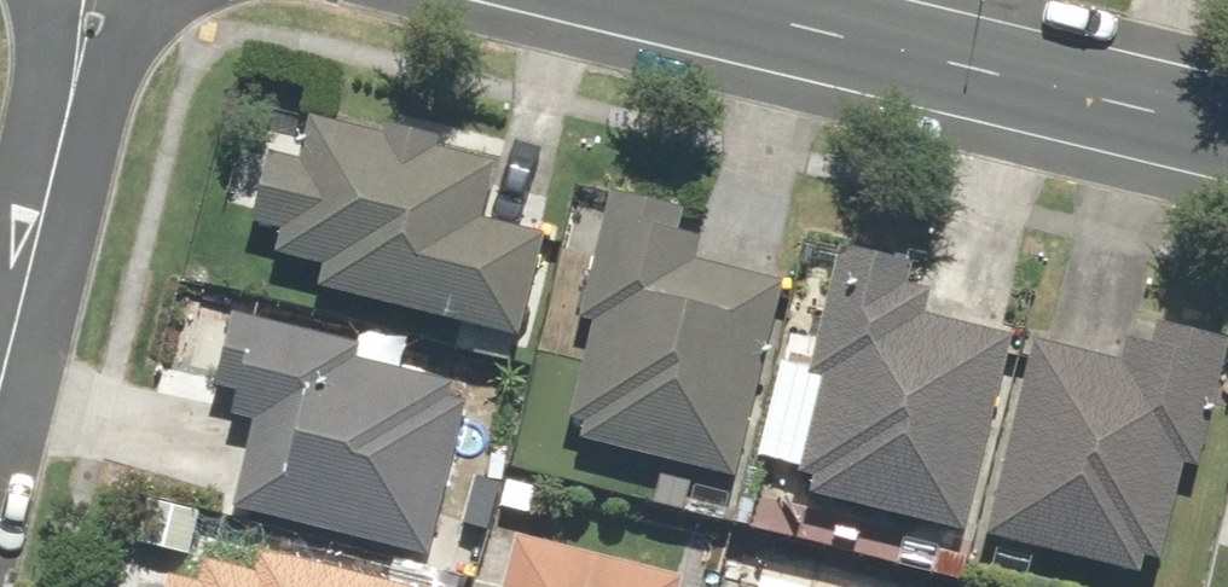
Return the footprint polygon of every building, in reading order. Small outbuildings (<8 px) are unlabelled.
[(264,124),(243,219),(274,226),(268,252),(324,264),(319,288),(522,333),(545,230),(480,215),(493,160),(438,148),(442,133),(378,119),(376,130),(306,115),(302,132),(264,124)] [(576,311),(594,316),(571,411),(583,414),(578,435),(735,474),(784,278),(698,256),(703,238),(675,231),(681,207),(606,189),(576,311)] [(814,352),(783,344),(757,454),(787,462),(782,484),(964,528),(1011,335),(930,315),(937,286),(897,276),(902,255),(841,240),(814,352)] [(240,392),(234,413),(258,419),(235,503),(423,554),(466,399),(446,394),(449,382),(354,357),(358,343),(231,308),(211,384),(240,392)] [(1210,331),(1161,319),(1158,331),(1134,326),(1126,360),(1030,337),(982,535),(1135,572),(1140,552),(1161,557),(1184,464),(1198,468),(1227,349),(1207,343),(1210,331)] [(896,529),(775,495),(764,533),(886,567),(896,529)] [(479,586),(671,586),(675,572),(514,534),(502,583),(481,578),(479,586)] [(206,556),(200,582),(164,572),(160,586),(446,586),(251,538),(244,566),(206,556)]
